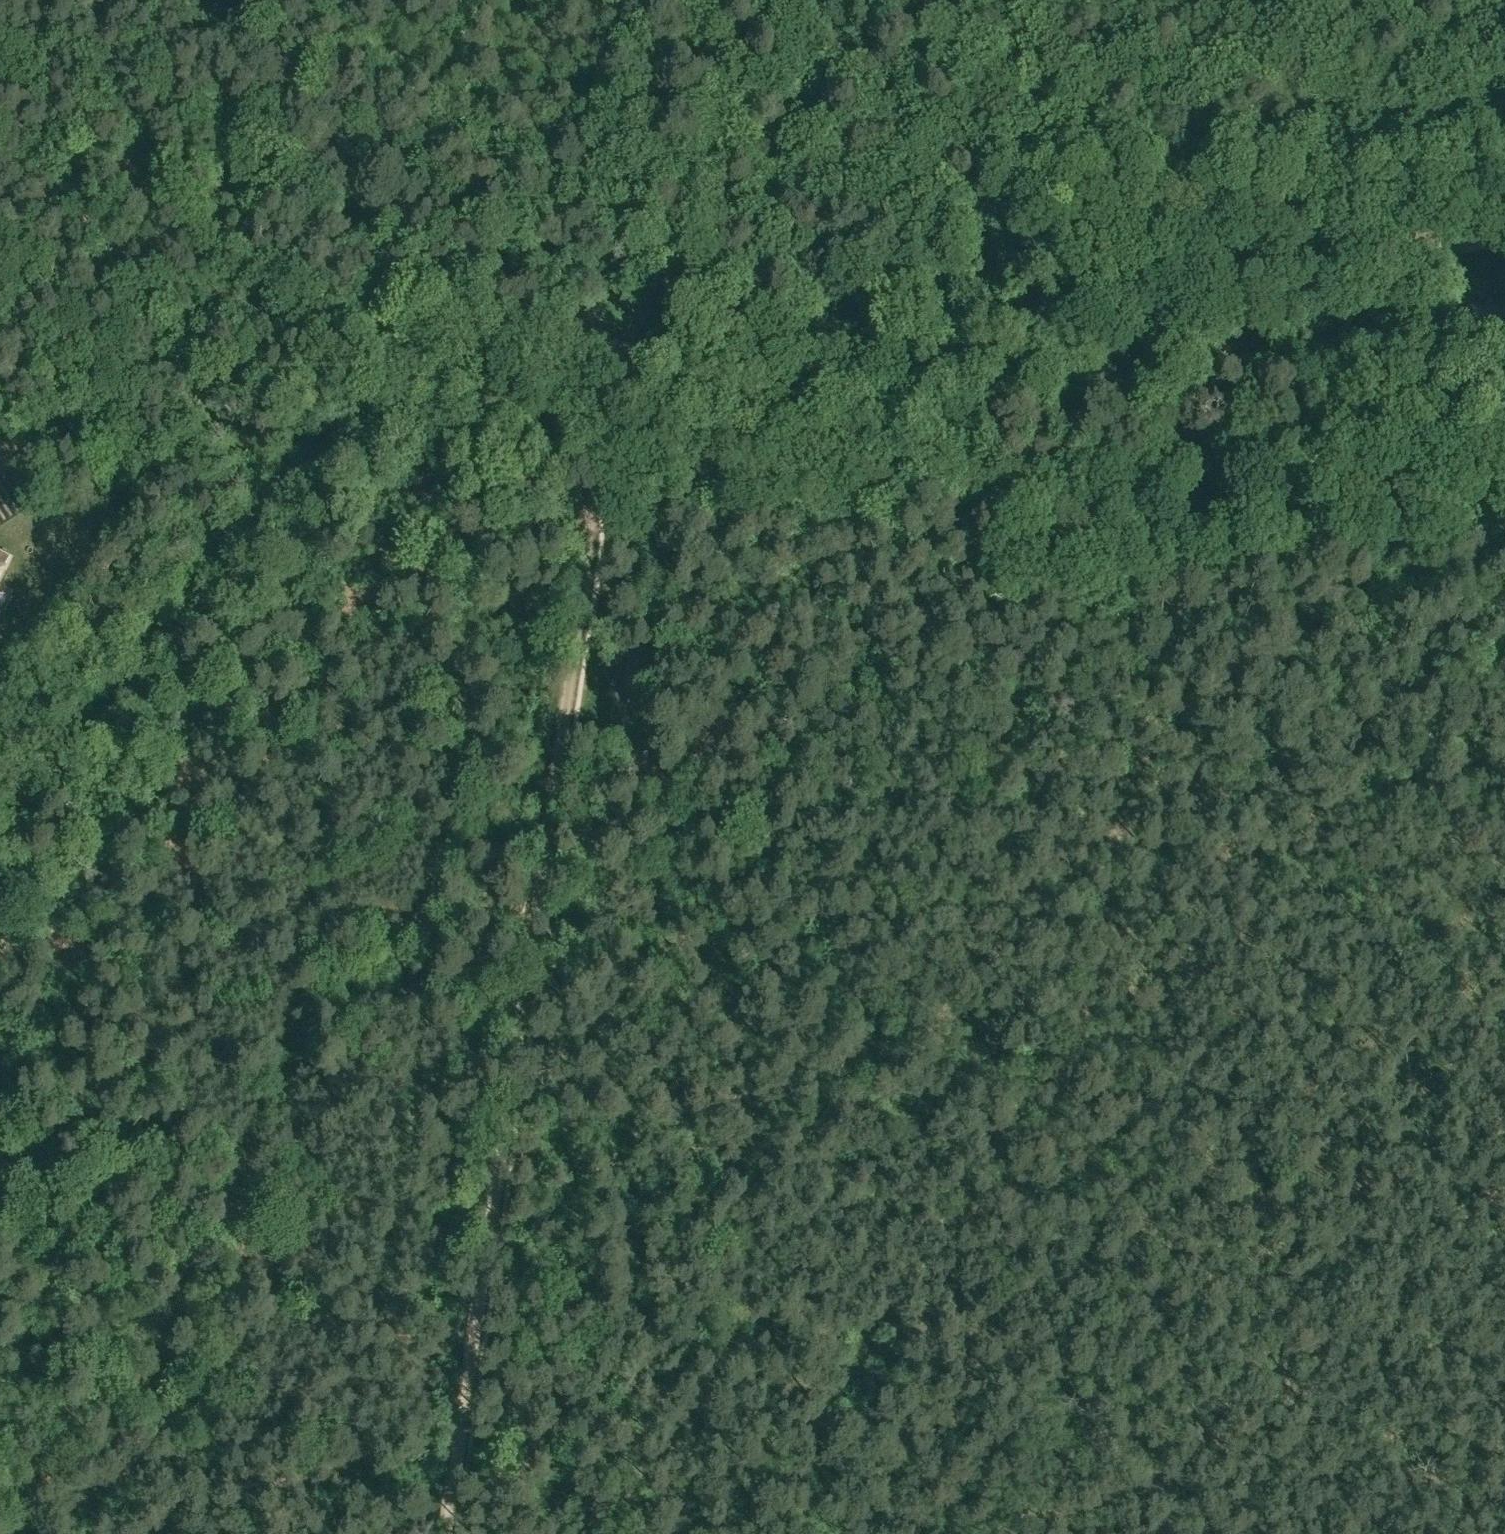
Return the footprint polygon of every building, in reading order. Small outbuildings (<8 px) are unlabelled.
[(10,557),(0,552),(0,577),(10,557)]
